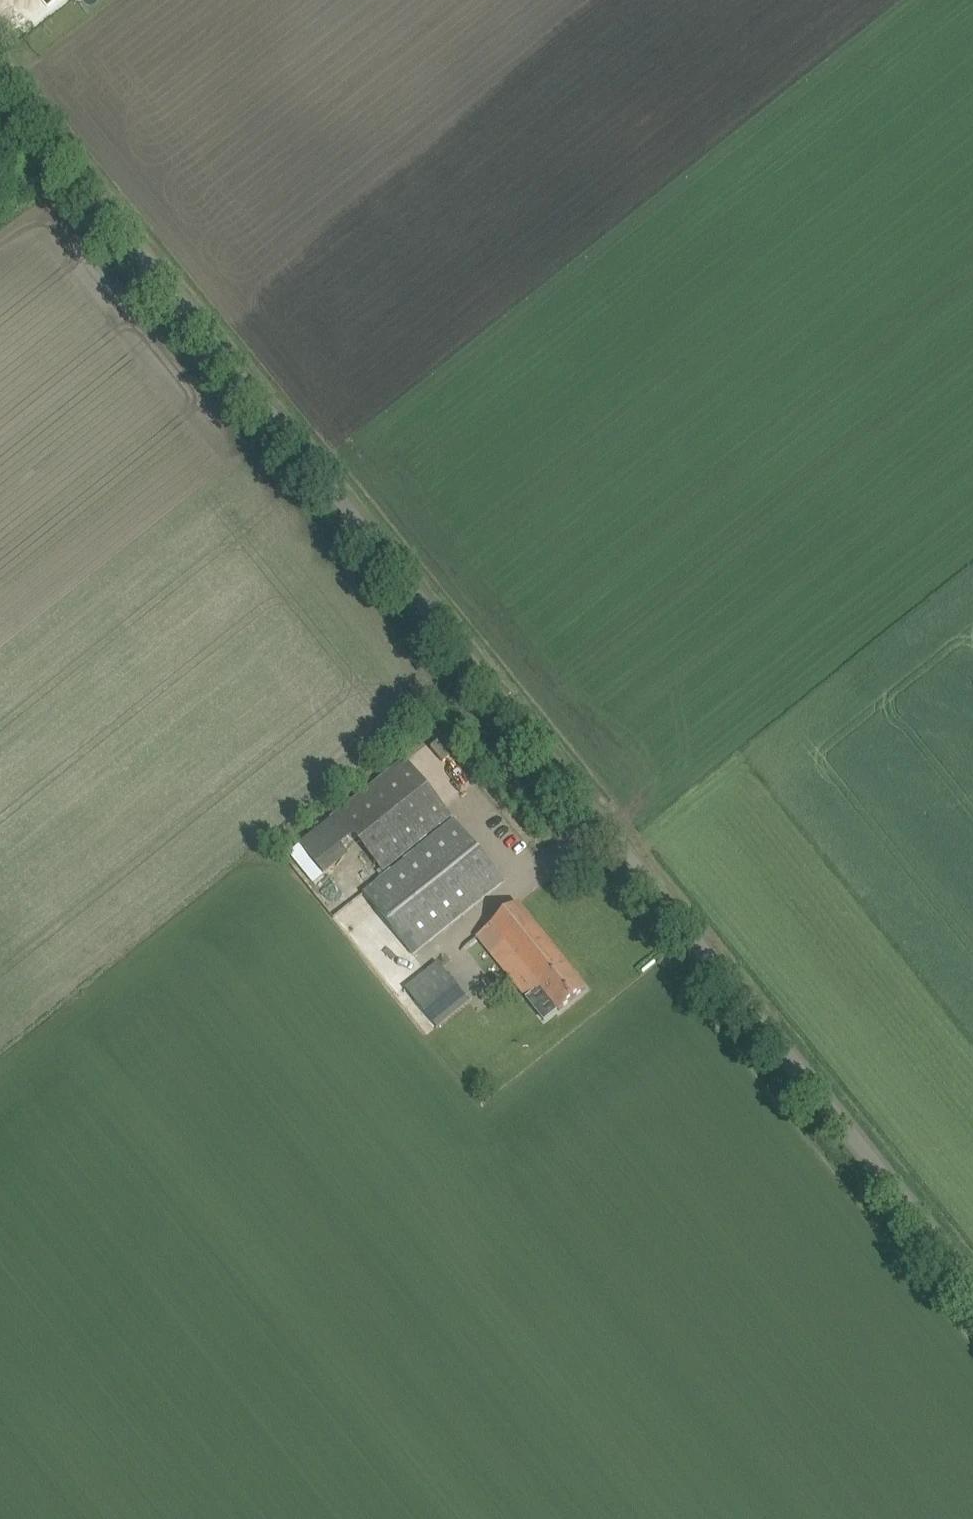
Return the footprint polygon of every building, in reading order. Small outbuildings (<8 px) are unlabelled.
[(451,816),(406,760),(338,814),(383,871),(451,816)] [(365,892),(415,953),(504,882),(454,821),(365,892)] [(480,936),(530,997),(543,987),(534,977),(560,956),(519,904),(480,936)] [(482,951),(471,959),(478,969),(489,962),(482,951)] [(543,987),(561,1010),(587,989),(560,956),(534,977),(543,987)] [(473,1003),(442,965),(439,961),(406,987),(439,1030),(473,1003)]
